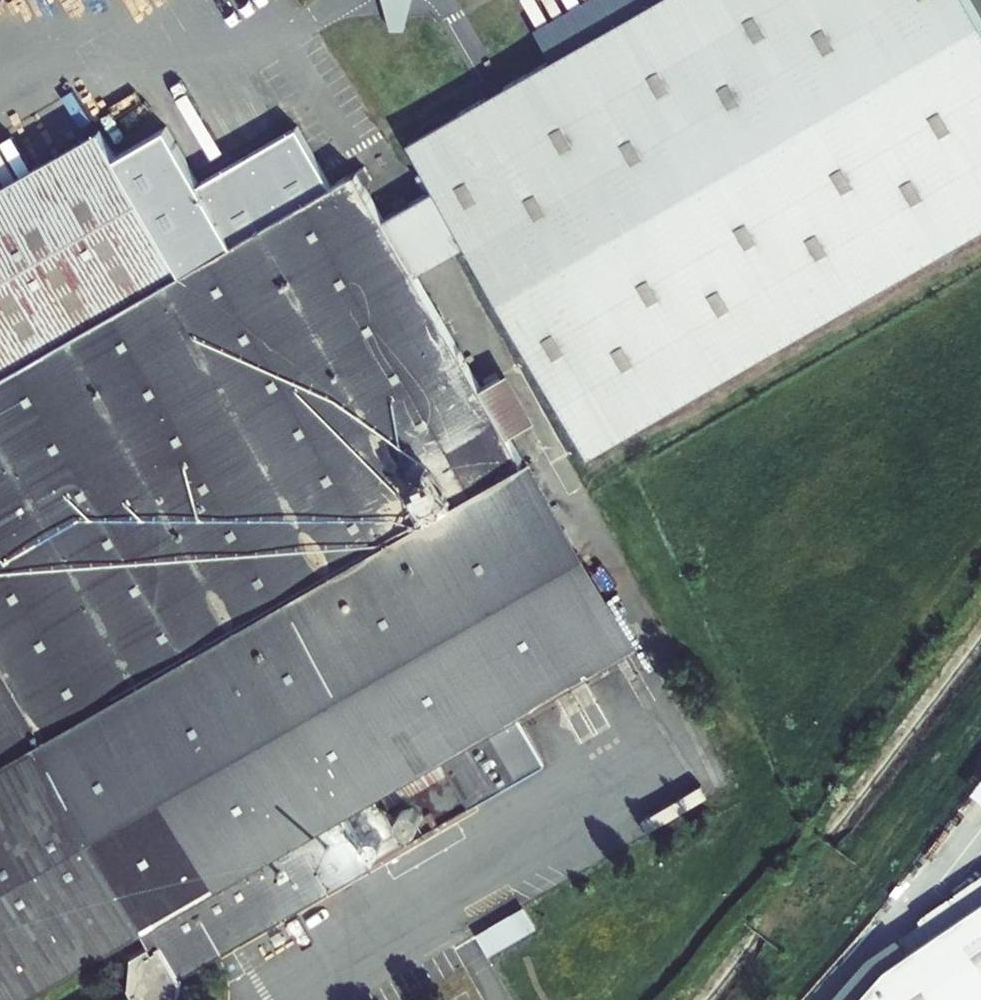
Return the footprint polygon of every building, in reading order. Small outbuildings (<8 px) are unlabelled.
[(410,140),(431,177),(418,185),(446,232),(458,225),(590,453),(980,225),(980,47),(954,0),(651,0),(410,140)] [(0,184),(0,376),(186,269),(102,125),(0,184)] [(45,734),(154,924),(179,968),(208,951),(378,853),(350,803),(439,752),(468,802),(539,760),(510,710),(628,642),(404,257),(376,209),(354,172),(186,269),(0,376),(0,760),(45,734)] [(418,185),(376,209),(404,257),(446,232),(418,185)] [(0,760),(0,999),(21,999),(154,924),(45,734),(0,760)] [(411,803),(407,807),(405,813),(407,819),(411,823),(417,824),(423,823),(427,819),(428,813),(427,807),(422,803),(417,802),(411,803)] [(952,915),(889,958),(854,999),(980,999),(980,895),(952,915)] [(493,951),(543,925),(532,903),(482,929),(493,951)] [(175,993),(179,968),(158,933),(148,939),(146,936),(127,947),(124,982),(131,992),(118,999),(116,996),(109,999),(180,999),(175,993)]
